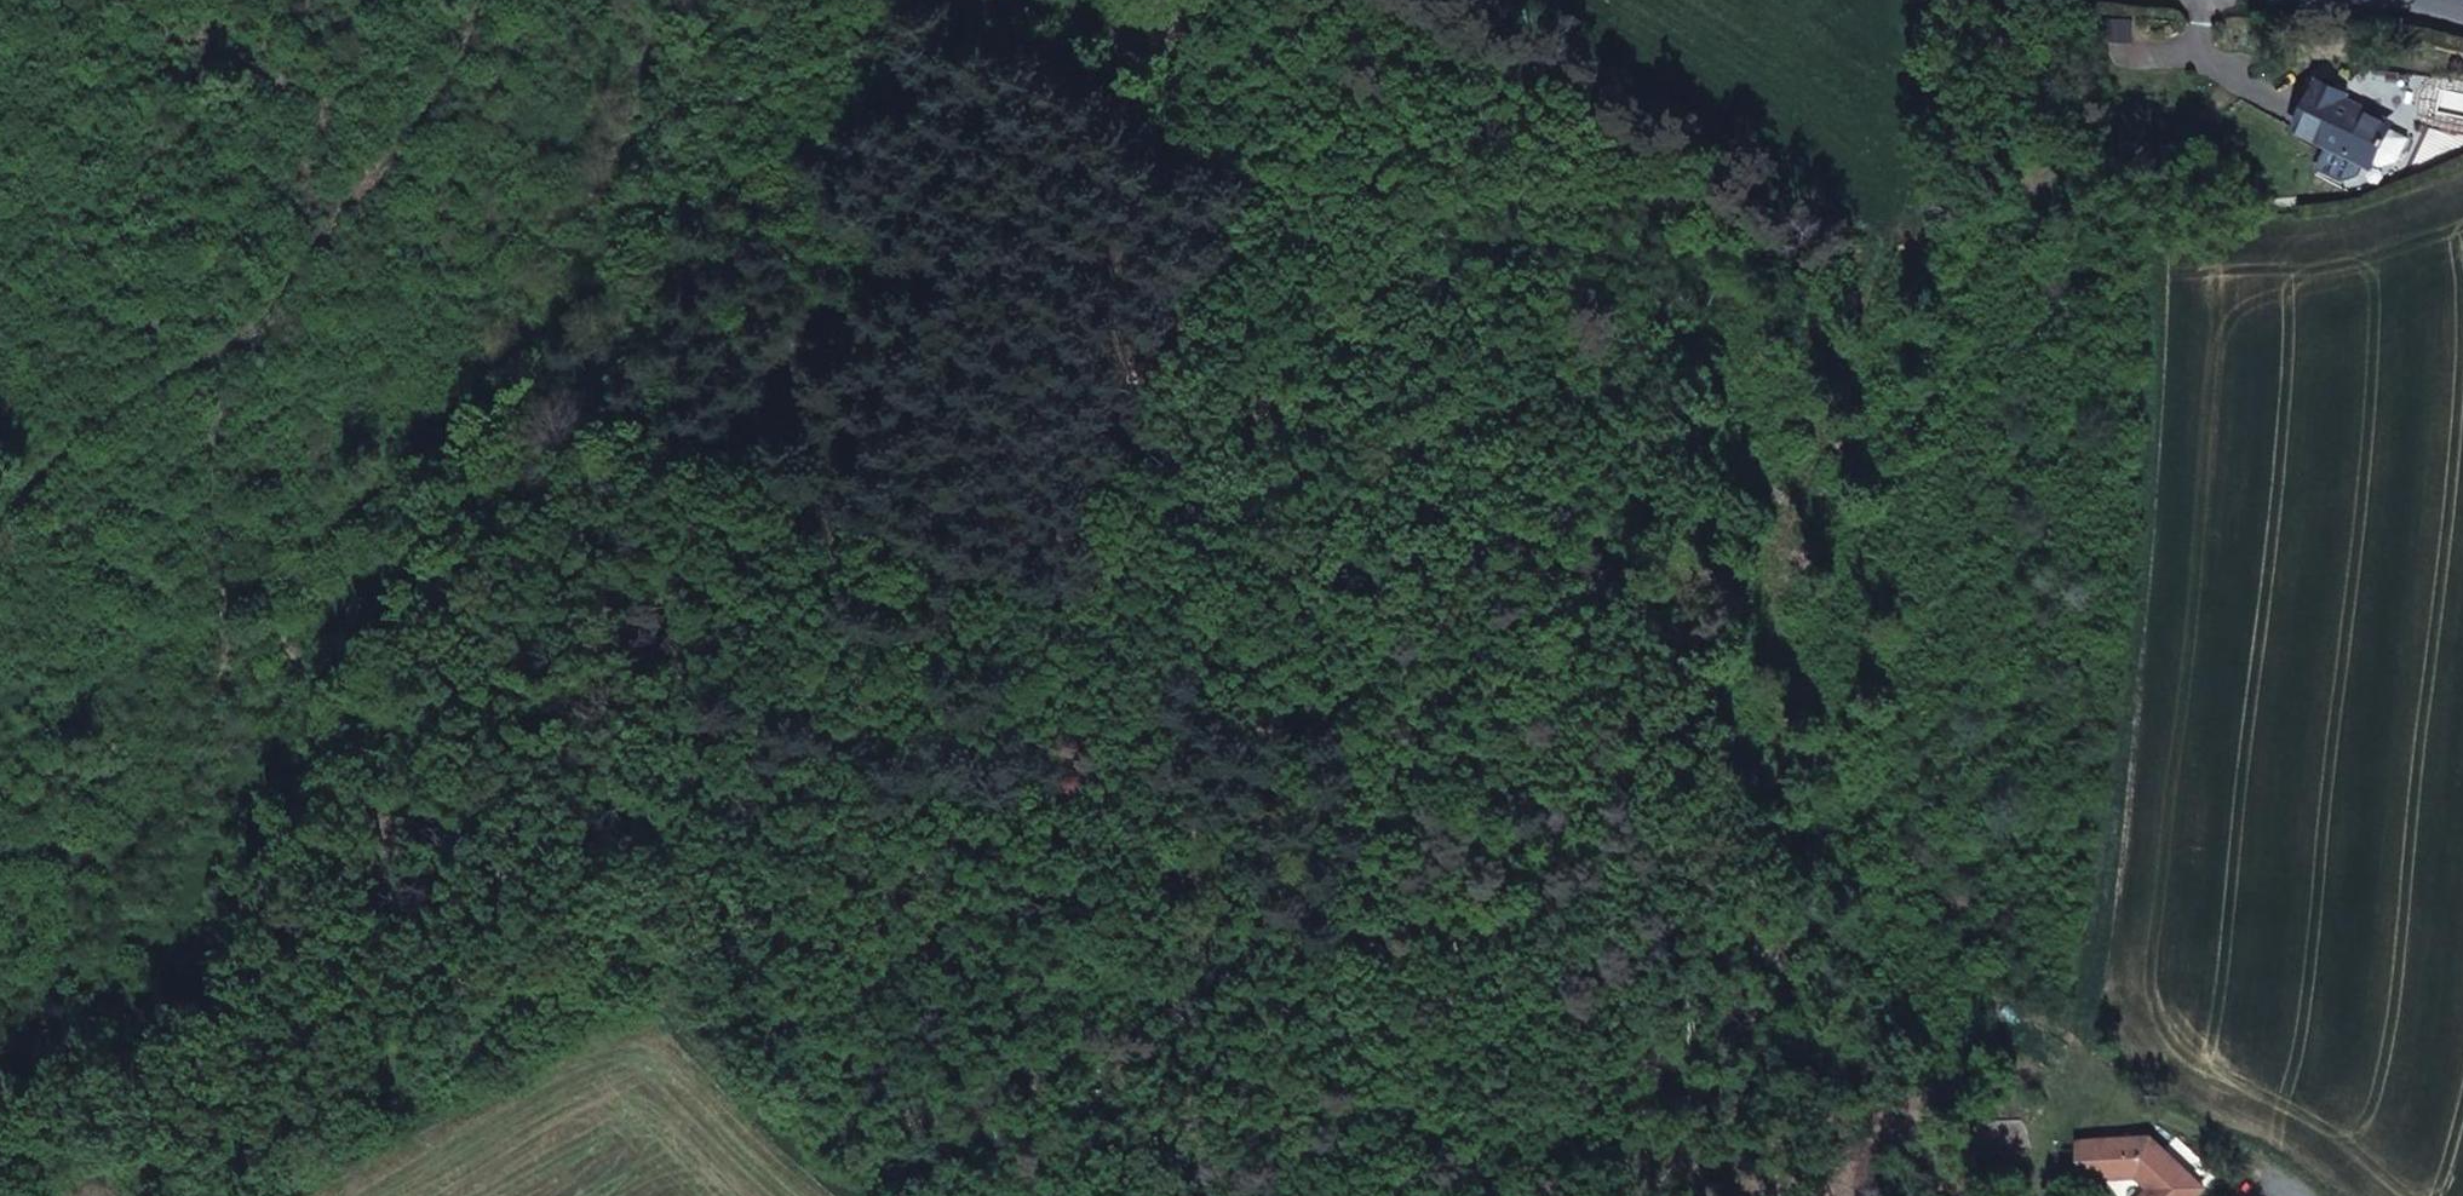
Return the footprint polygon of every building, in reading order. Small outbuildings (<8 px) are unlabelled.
[(2389,128),(2341,105),(2344,98),(2318,85),(2296,133),(2370,168),(2371,166),(2388,130),(2389,128)] [(2409,140),(2388,130),(2371,166),(2379,170),(2397,164),(2409,140)] [(2129,1191),(2136,1182),(2137,1183),(2154,1163),(2097,1117),(2047,1120),(2050,1157),(2083,1155),(2099,1167),(2079,1192),(2084,1195),(2135,1195),(2129,1191)]
